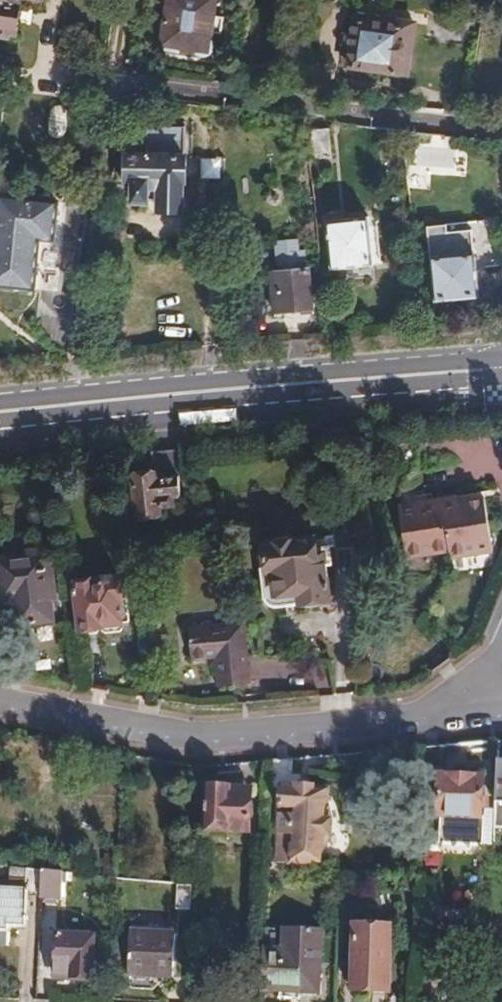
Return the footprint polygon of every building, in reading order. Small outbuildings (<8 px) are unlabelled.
[(13,28),(17,0),(0,0),(0,27),(13,28)] [(161,46),(210,51),(212,30),(221,31),(223,14),(213,13),(215,0),(159,0),(158,6),(165,7),(161,46)] [(352,63),(397,68),(403,20),(356,15),(352,63)] [(403,20),(397,68),(414,69),(419,21),(403,20)] [(327,124),(305,126),(308,159),(331,157),(327,124)] [(430,129),(399,125),(404,176),(431,173),(432,151),(430,129)] [(147,143),(126,143),(126,194),(134,193),(134,203),(147,203),(149,200),(159,200),(160,211),(189,211),(185,129),(146,130),(147,143)] [(30,287),(37,237),(52,239),(57,200),(0,192),(0,282),(30,287)] [(364,208),(326,212),(331,259),(368,255),(364,208)] [(276,248),(279,278),(309,275),(306,246),(276,248)] [(469,253),(427,257),(431,299),(474,295),(469,253)] [(309,275),(279,278),(283,318),(312,315),(309,275)] [(185,452),(152,455),(154,474),(134,476),(138,518),(159,516),(159,509),(173,508),(172,497),(181,496),(180,477),(187,476),(185,452)] [(396,502),(397,509),(431,504),(430,498),(396,502)] [(440,503),(442,515),(457,513),(456,507),(477,504),(476,498),(440,503)] [(431,504),(397,509),(404,562),(447,556),(442,515),(440,503),(431,504)] [(442,515),(447,556),(448,562),(490,555),(482,503),(477,504),(456,507),(457,513),(442,515)] [(315,545),(275,550),(279,591),(285,596),(298,595),(299,605),(334,601),(330,563),(317,564),(315,545)] [(47,560),(5,564),(9,603),(24,601),(27,622),(55,619),(47,560)] [(119,580),(77,584),(82,632),(88,632),(91,636),(106,635),(110,630),(118,629),(116,605),(122,604),(119,580)] [(219,657),(220,673),(225,672),(225,688),(248,687),(245,623),(191,625),(192,659),(219,657)] [(437,749),(419,750),(418,770),(436,771),(437,749)] [(294,761),(271,763),(270,796),(281,796),(279,839),(294,840),(293,860),(298,869),(314,870),(321,863),(321,853),(329,846),(331,822),(324,814),(324,799),(291,797),(294,761)] [(497,763),(494,803),(493,822),(493,830),(501,831),(501,763),(497,763)] [(482,852),(485,822),(482,821),(484,774),(437,773),(434,820),(437,820),(435,849),(482,852)] [(246,836),(249,787),(205,785),(202,834),(246,836)] [(482,852),(491,853),(493,830),(493,822),(485,822),(482,852)] [(1,933),(1,925),(20,926),(21,897),(39,897),(40,873),(3,870),(3,882),(22,883),(21,892),(0,891),(0,933),(1,933)] [(40,873),(39,897),(39,900),(59,901),(61,875),(40,873)] [(189,886),(174,885),(173,914),(188,915),(189,886)] [(355,929),(352,993),(386,994),(389,931),(355,929)] [(127,933),(125,976),(171,978),(172,935),(127,933)] [(56,937),(54,978),(74,980),(74,983),(86,983),(93,979),(95,939),(56,937)] [(276,955),(263,954),(261,994),(318,997),(320,941),(278,939),(276,955)]
